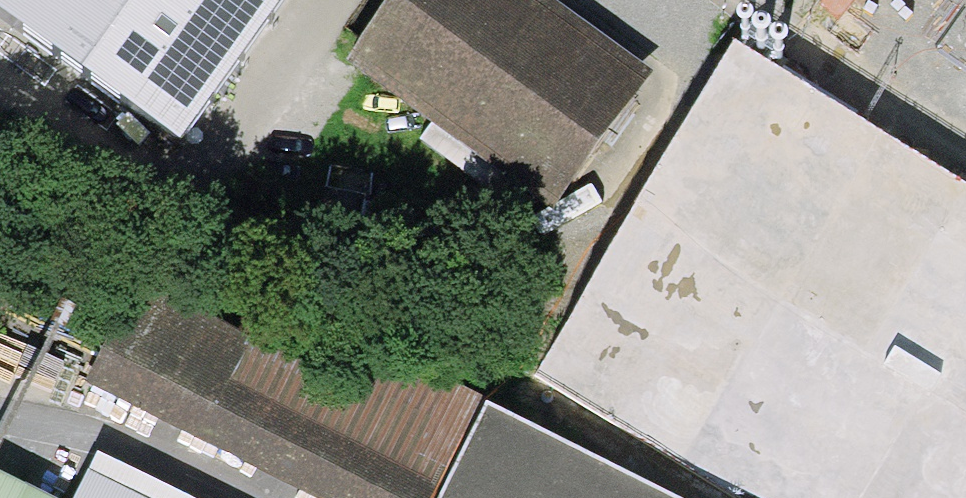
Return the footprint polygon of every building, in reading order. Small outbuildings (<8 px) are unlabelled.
[(182,155),(291,0),(0,0),(0,21),(182,155)] [(351,63),(543,203),(636,76),(531,0),(397,0),(351,63)] [(140,284),(90,383),(321,497),(437,497),(486,400),(376,345),(354,390),(140,284)] [(919,318),(886,377),(965,422),(965,345),(919,318)] [(682,339),(636,443),(760,497),(965,497),(965,464),(682,339)] [(437,497),(683,497),(486,400),(437,497)] [(79,471),(66,497),(133,497),(79,471)] [(0,472),(0,497),(53,497),(0,472)]
